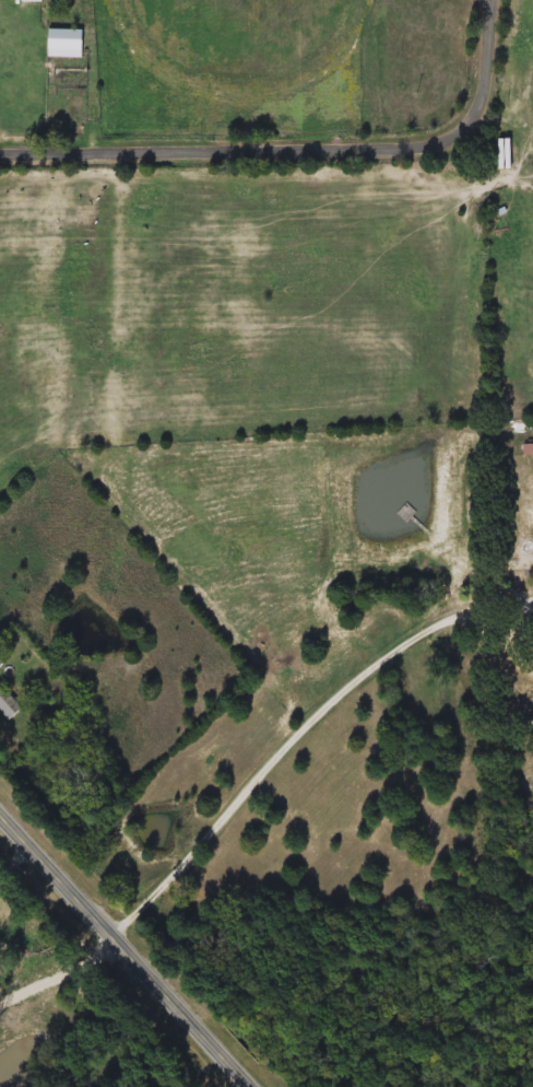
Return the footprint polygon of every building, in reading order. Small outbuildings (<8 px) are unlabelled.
[(49,56),(49,27),(85,27),(85,56),(49,56)] [(10,721),(0,711),(0,681),(24,705),(10,721)]
